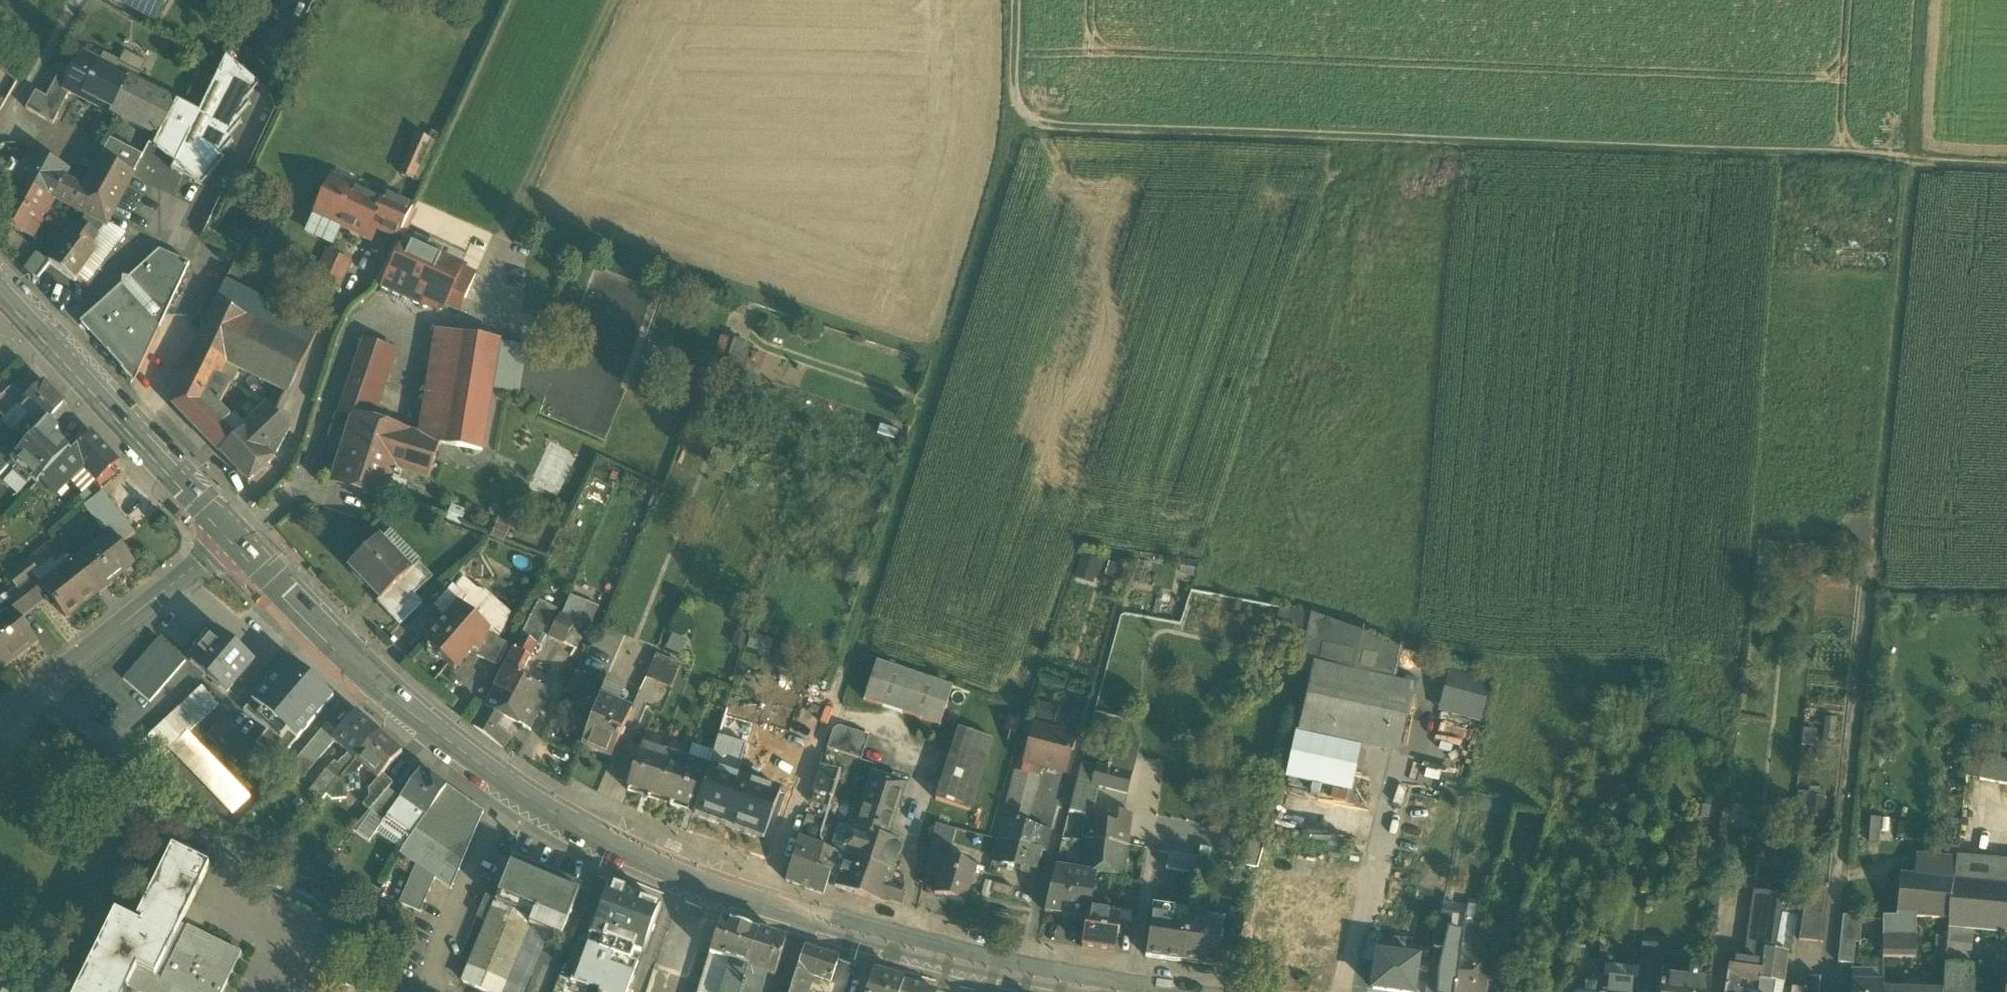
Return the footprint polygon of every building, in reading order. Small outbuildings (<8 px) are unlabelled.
[(142,8),(140,11),(155,20),(167,0),(130,0),(142,8)] [(116,70),(83,53),(68,83),(64,90),(69,93),(110,114),(111,113),(129,78),(137,82),(146,65),(124,54),(116,70)] [(200,114),(181,152),(188,158),(187,158),(207,175),(207,174),(210,177),(224,161),(220,157),(233,142),(229,139),(242,123),(238,120),(250,105),(246,101),(259,86),(227,59),(227,58),(226,58),(199,113),(200,114)] [(57,78),(46,98),(36,92),(26,109),(53,124),(69,93),(64,90),(68,83),(57,78)] [(137,82),(129,78),(111,113),(159,138),(160,138),(178,102),(137,82)] [(178,102),(160,138),(159,138),(155,145),(178,157),(179,157),(181,152),(200,114),(199,113),(178,102)] [(143,157),(110,140),(101,157),(134,174),(143,157)] [(70,170),(32,148),(15,178),(42,192),(43,192),(55,198),(65,179),(70,170)] [(207,175),(187,158),(188,158),(181,152),(179,157),(178,157),(172,171),(190,180),(201,186),(207,175)] [(422,158),(409,153),(400,173),(413,179),(422,158)] [(101,157),(84,188),(65,179),(55,198),(56,199),(86,214),(106,224),(134,174),(101,157)] [(15,178),(0,203),(0,245),(11,227),(34,239),(56,199),(55,198),(43,192),(42,192),(15,178)] [(380,201),(333,179),(308,233),(332,244),(341,226),(363,237),(362,239),(370,242),(376,228),(387,205),(380,201)] [(413,207),(384,194),(380,201),(387,205),(376,228),(398,239),(413,207)] [(106,224),(86,214),(80,223),(99,238),(109,226),(106,224)] [(80,223),(71,236),(90,251),(99,238),(80,223)] [(49,261),(48,262),(50,263),(75,282),(95,255),(90,251),(71,236),(69,235),(49,261)] [(476,275),(403,241),(395,260),(452,286),(449,292),(465,299),(476,275)] [(49,261),(38,254),(23,272),(34,284),(50,263),(48,262),(49,261)] [(154,257),(131,278),(129,280),(130,281),(130,286),(124,286),(123,285),(121,287),(122,288),(111,297),(87,318),(97,330),(138,375),(190,264),(189,264),(188,265),(187,265),(185,267),(157,254),(154,257)] [(350,265),(327,254),(315,280),(338,291),(350,265)] [(452,286),(395,260),(383,289),(413,301),(414,298),(441,310),(449,292),(452,286)] [(243,293),(225,284),(216,303),(233,311),(243,293)] [(243,293),(233,311),(247,318),(287,337),(295,320),(243,293)] [(233,311),(216,303),(169,400),(220,453),(235,439),(205,408),(226,364),(227,363),(247,318),(233,311)] [(287,337),(247,318),(227,363),(288,393),(309,348),(287,337)] [(318,331),(295,320),(287,337),(309,348),(318,331)] [(500,343),(435,331),(423,409),(419,436),(440,443),(440,444),(482,451),(500,343)] [(390,351),(363,342),(339,412),(353,416),(353,415),(361,418),(363,418),(374,421),(378,409),(371,406),(390,351)] [(26,399),(18,406),(41,429),(47,422),(63,403),(44,382),(26,399)] [(0,397),(0,414),(5,419),(18,406),(26,399),(13,386),(0,397)] [(47,422),(53,427),(69,409),(63,403),(47,422)] [(5,419),(3,420),(16,431),(29,443),(41,429),(18,406),(5,419)] [(290,430),(268,407),(245,429),(275,459),(290,430)] [(361,418),(353,415),(353,416),(332,482),(386,502),(397,469),(428,478),(440,444),(440,443),(419,436),(401,430),(402,427),(383,421),(383,424),(374,421),(363,418),(361,418)] [(29,443),(12,461),(37,484),(41,480),(70,450),(54,436),(58,432),(53,427),(47,422),(41,429),(29,443)] [(275,459),(245,429),(235,439),(220,453),(249,484),(275,459)] [(29,443),(16,431),(0,449),(0,458),(1,459),(9,464),(12,461),(29,443)] [(70,450),(41,480),(55,494),(77,471),(83,466),(97,481),(119,461),(92,432),(71,452),(70,450)] [(732,471),(734,454),(723,453),(721,470),(732,471)] [(1,459),(0,460),(0,474),(9,464),(1,459)] [(137,534),(103,492),(84,508),(106,535),(110,532),(121,546),(137,534)] [(121,546),(110,532),(106,535),(72,563),(97,594),(135,563),(121,546)] [(410,572),(378,538),(349,565),(381,599),(381,600),(402,580),(410,572)] [(1074,577),(1097,584),(1104,558),(1082,552),(1074,577)] [(72,563),(67,555),(52,567),(58,574),(43,587),(41,588),(48,597),(66,619),(97,594),(72,563)] [(402,580),(381,600),(381,599),(377,602),(400,626),(424,603),(415,595),(433,578),(420,563),(402,580)] [(511,614),(486,592),(482,596),(475,590),(476,589),(462,576),(453,587),(467,599),(459,608),(488,633),(487,635),(498,640),(511,614)] [(43,587),(35,577),(25,585),(40,604),(48,597),(41,588),(43,587)] [(467,599),(453,587),(434,608),(448,619),(459,607),(459,608),(467,599)] [(17,591),(8,598),(23,617),(33,610),(17,591)] [(0,608),(0,654),(7,663),(37,639),(7,602),(0,608)] [(1304,632),(1309,615),(1282,606),(1276,624),(1304,632)] [(459,608),(459,607),(448,619),(427,643),(442,656),(440,658),(455,671),(472,651),(477,654),(487,635),(488,633),(459,608)] [(1312,674),(1391,691),(1400,651),(1311,615),(1301,674),(1312,674)] [(588,629),(562,616),(550,636),(575,650),(588,629)] [(216,632),(190,663),(227,694),(253,664),(216,632)] [(671,632),(665,646),(681,654),(688,640),(671,632)] [(498,640),(487,635),(477,654),(476,656),(498,667),(509,645),(498,640)] [(158,639),(124,681),(151,703),(185,662),(158,639)] [(514,650),(495,687),(514,697),(525,678),(521,676),(530,658),(514,650)] [(657,656),(648,678),(659,683),(668,661),(657,656)] [(288,659),(252,702),(297,741),(334,698),(288,659)] [(681,666),(668,661),(659,683),(671,689),(681,666)] [(970,694),(876,663),(863,703),(957,733),(958,730),(970,694)] [(575,671),(568,686),(588,695),(595,681),(575,671)] [(1449,671),(1437,712),(1480,724),(1491,682),(1449,671)] [(1391,691),(1312,674),(1302,724),(1361,736),(1379,740),(1378,744),(1400,749),(1412,696),(1391,691)] [(550,691),(525,678),(514,697),(540,711),(550,691)] [(514,697),(495,687),(484,707),(503,716),(531,731),(540,711),(514,697)] [(201,688),(145,742),(162,759),(171,750),(189,734),(218,706),(201,688)] [(631,713),(601,698),(582,748),(611,762),(631,713)] [(252,702),(243,711),(267,732),(256,744),(278,763),(297,741),(252,702)] [(503,716),(484,707),(474,727),(503,748),(511,738),(497,727),(503,716)] [(379,733),(356,713),(338,734),(332,741),(334,743),(349,755),(356,760),(379,733)] [(328,724),(298,760),(310,771),(334,743),(332,741),(338,734),(328,724)] [(1361,736),(1302,724),(1289,775),(1350,788),(1361,736)] [(830,737),(865,749),(869,737),(840,727),(835,728),(832,730),(830,737)] [(1035,728),(1023,773),(1039,777),(1041,767),(1064,773),(1073,738),(1035,728)] [(991,741),(958,730),(957,733),(935,801),(968,812),(991,741)] [(379,733),(356,760),(363,766),(362,767),(377,780),(378,779),(378,780),(383,775),(402,753),(379,733)] [(250,797),(189,734),(171,750),(233,814),(250,797)] [(830,737),(826,749),(861,760),(865,749),(830,737)] [(718,739),(710,767),(694,813),(763,838),(780,792),(735,776),(744,747),(718,739)] [(664,752),(641,745),(636,763),(629,786),(627,792),(649,799),(664,752)] [(687,759),(664,752),(649,799),(672,806),(687,759)] [(349,755),(344,760),(343,760),(338,765),(339,766),(336,770),(342,775),(356,760),(349,755)] [(1969,755),(1966,777),(2006,785),(2006,762),(1969,755)] [(1111,771),(1132,776),(1136,762),(1115,756),(1111,771)] [(710,767),(687,759),(672,806),(694,813),(710,767)] [(342,775),(333,786),(325,794),(332,800),(347,798),(346,791),(360,790),(358,772),(362,767),(363,766),(356,760),(342,775)] [(626,760),(619,782),(629,786),(636,763),(626,760)] [(1081,763),(1069,811),(1087,815),(1094,788),(1127,796),(1132,776),(1111,771),(1081,763)] [(332,767),(311,791),(321,799),(325,794),(333,786),(342,775),(336,770),(332,767)] [(841,773),(822,767),(811,805),(829,810),(841,773)] [(421,769),(401,798),(425,815),(426,816),(430,810),(447,787),(421,769)] [(1023,773),(1016,772),(1007,804),(1030,810),(1039,777),(1023,773)] [(377,780),(368,790),(369,798),(363,805),(369,811),(388,790),(393,784),(383,775),(378,780),(378,779),(377,780)] [(904,785),(873,775),(855,829),(886,840),(904,785)] [(430,810),(406,844),(400,855),(418,867),(436,880),(452,890),(483,814),(447,787),(430,810)] [(1811,789),(1812,816),(1824,816),(1823,789),(1811,789)] [(388,790),(369,811),(384,824),(389,818),(388,817),(401,798),(388,790)] [(425,815),(401,798),(388,817),(389,818),(412,834),(425,815)] [(1030,810),(1007,804),(998,840),(1041,851),(1045,852),(1051,831),(1026,825),(1030,810)] [(1107,824),(1084,821),(1083,841),(1128,846),(1132,814),(1109,810),(1107,824)] [(401,851),(412,834),(389,818),(384,824),(369,811),(352,832),(368,843),(376,834),(401,851)] [(837,852),(847,855),(855,829),(839,824),(833,844),(837,852)] [(936,826),(931,847),(949,853),(955,831),(936,826)] [(886,840),(855,829),(847,855),(870,864),(894,872),(903,846),(886,840)] [(824,849),(799,840),(785,881),(823,895),(830,875),(829,874),(818,870),(824,849)] [(998,840),(987,883),(1000,886),(1006,864),(1023,869),(1022,872),(1034,875),(1041,851),(998,840)] [(1128,846),(1083,841),(1080,871),(1080,873),(1096,875),(1125,877),(1128,846)] [(137,969),(184,991),(222,991),(241,953),(182,924),(211,865),(174,847),(139,919),(144,922),(142,925),(116,912),(77,991),(126,991),(137,969)] [(837,852),(824,847),(824,849),(818,870),(829,874),(837,852)] [(949,853),(931,847),(925,872),(941,876),(947,857),(949,853)] [(1197,859),(1170,854),(1168,870),(1195,875),(1197,859)] [(870,864),(847,855),(834,887),(858,895),(870,864)] [(947,857),(941,876),(936,894),(965,903),(971,881),(975,867),(976,865),(947,857)] [(1956,881),(2006,886),(2006,863),(1958,858),(1956,881)] [(580,887),(511,859),(495,901),(491,911),(529,926),(559,938),(580,887)] [(894,872),(870,864),(858,895),(882,904),(894,872)] [(436,880),(418,867),(402,905),(421,913),(436,880)] [(985,870),(975,867),(971,881),(981,884),(985,870)] [(1080,871),(1056,867),(1045,912),(1086,919),(1087,913),(1091,914),(1096,875),(1080,873),(1080,871)] [(1956,881),(1899,876),(1896,917),(1896,919),(1915,919),(1952,920),(1956,881)] [(1956,881),(1952,920),(1951,929),(1974,931),(2003,934),(2006,899),(2006,886),(1956,881)] [(639,895),(629,892),(630,890),(609,882),(589,936),(589,937),(591,937),(592,935),(603,939),(599,950),(630,961),(631,960),(634,950),(642,953),(645,954),(662,907),(638,899),(639,895)] [(1828,889),(1807,886),(1803,915),(1825,918),(1828,889)] [(1757,894),(1749,947),(1764,949),(1773,951),(1783,898),(1757,894)] [(485,897),(476,919),(486,923),(491,911),(495,901),(485,897)] [(1175,910),(1153,907),(1146,957),(1182,962),(1188,922),(1174,920),(1175,910)] [(529,926),(491,911),(486,923),(467,970),(505,985),(529,926)] [(1091,914),(1087,913),(1086,919),(1082,948),(1115,953),(1120,918),(1106,916),(1091,914)] [(1226,918),(1204,914),(1203,924),(1224,927),(1226,918)] [(1467,917),(1451,915),(1448,946),(1462,948),(1467,917)] [(1825,918),(1803,915),(1800,941),(1822,944),(1825,918)] [(1861,917),(1843,916),(1838,964),(1852,966),(1853,945),(1860,946),(1861,917)] [(1896,917),(1882,917),(1883,935),(1900,935),(1900,919),(1896,919),(1896,917)] [(1900,935),(1883,935),(1883,958),(1915,958),(1915,919),(1900,919),(1900,935)] [(710,956),(699,991),(742,991),(749,968),(760,934),(721,921),(710,956)] [(1203,924),(1188,922),(1182,962),(1219,968),(1225,927),(1224,927),(1203,924)] [(1974,931),(1951,929),(1948,957),(1947,965),(1971,968),(1974,931)] [(786,942),(760,934),(749,968),(765,973),(775,976),(786,942)] [(599,950),(603,939),(592,935),(591,937),(589,937),(581,960),(578,960),(571,980),(589,986),(589,985),(600,989),(599,991),(627,991),(638,962),(631,960),(630,961),(599,950)] [(1935,954),(1945,956),(1947,936),(1937,935),(1935,954)] [(1445,975),(1437,973),(1434,991),(1453,991),(1454,985),(1458,986),(1462,948),(1448,946),(1445,975)] [(1764,949),(1749,947),(1747,961),(1744,978),(1759,980),(1764,949)] [(839,960),(805,948),(798,968),(797,972),(811,977),(831,983),(839,960)] [(1462,948),(1458,986),(1454,985),(1453,991),(1485,991),(1487,979),(1492,980),(1496,953),(1462,948)] [(1773,951),(1764,949),(1759,980),(1782,983),(1786,952),(1773,951)] [(1378,955),(1373,989),(1392,991),(1413,991),(1417,960),(1378,955)] [(1747,961),(1730,958),(1726,986),(1737,988),(1739,977),(1744,978),(1747,961)] [(1639,963),(1637,986),(1636,991),(1647,991),(1650,964),(1639,963)] [(366,968),(355,964),(346,986),(357,990),(366,968)] [(798,968),(787,964),(779,987),(791,991),(797,972),(798,968)] [(1947,965),(1945,991),(1969,991),(1971,968),(1947,965)] [(1662,969),(1660,991),(1710,991),(1711,983),(1699,982),(1701,972),(1700,971),(1700,969),(1698,968),(1697,967),(1695,966),(1692,967),(1691,968),(1689,969),(1688,972),(1662,969)] [(749,968),(742,991),(759,991),(765,973),(749,968)] [(797,972),(791,991),(790,991),(806,991),(809,982),(811,977),(797,972)] [(873,972),(867,991),(901,991),(904,982),(873,972)] [(831,983),(811,977),(809,982),(815,984),(814,985),(829,990),(831,983)] [(1576,980),(1575,991),(1602,991),(1602,983),(1576,980)] [(1757,991),(1772,991),(1774,983),(1759,980),(1757,991)] [(1851,981),(1850,991),(1882,991),(1883,982),(1851,981)] [(904,982),(901,991),(936,991),(904,982)] [(1602,983),(1602,991),(1636,991),(1637,986),(1602,983)]
